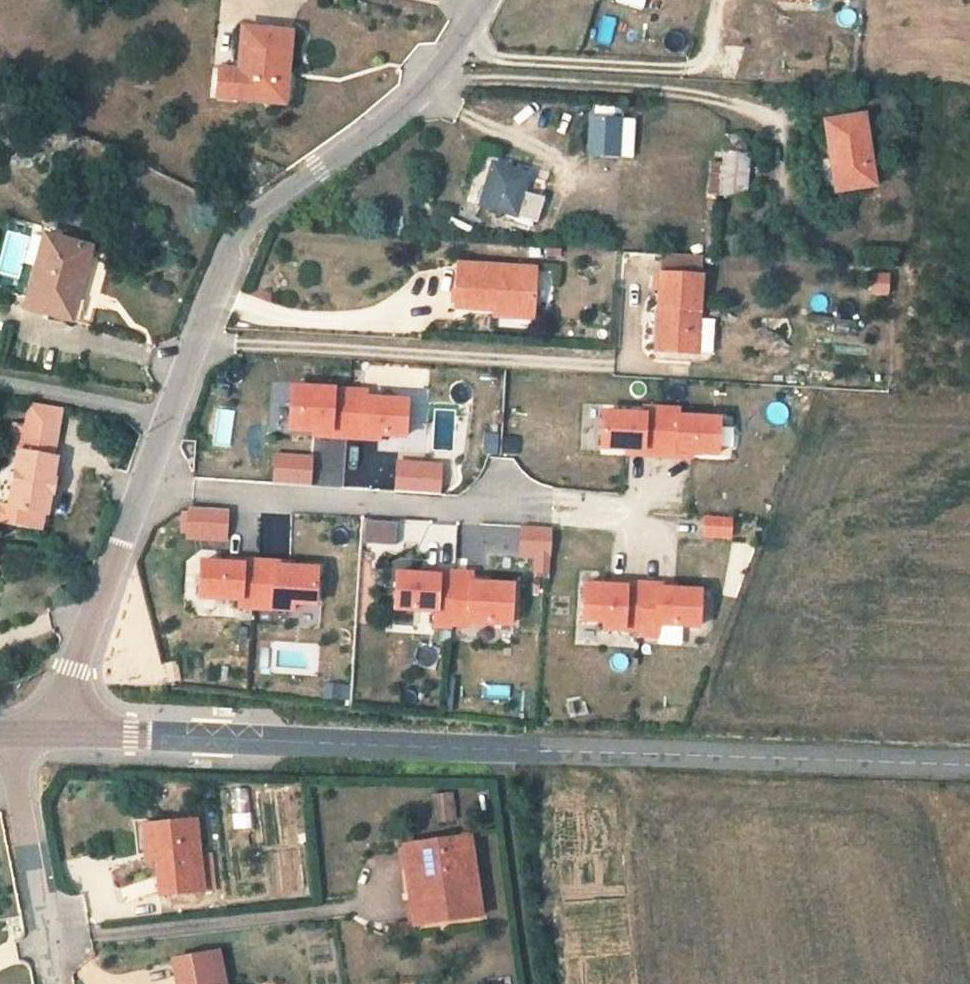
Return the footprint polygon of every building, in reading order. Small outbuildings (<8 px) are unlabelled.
[(237,73),(212,72),(210,101),(288,105),(292,36),(240,33),(237,73)] [(875,179),(867,113),(830,116),(838,185),(875,179)] [(632,120),(593,117),(590,139),(630,142),(632,120)] [(724,155),(720,198),(749,201),(755,155),(746,153),(749,125),(727,122),(724,155)] [(706,153),(701,196),(720,198),(724,155),(706,153)] [(524,193),(529,175),(493,165),(492,169),(482,203),(538,220),(544,198),(524,193)] [(34,235),(16,306),(85,324),(101,256),(34,235)] [(459,268),(456,312),(532,316),(534,272),(464,269),(459,268)] [(693,350),(703,277),(661,271),(656,302),(664,303),(658,346),(693,350)] [(888,295),(889,274),(867,273),(866,295),(888,295)] [(290,384),(288,430),(313,431),(313,436),(379,439),(379,434),(404,435),(406,397),(366,395),(367,387),(290,384)] [(42,423),(44,400),(0,395),(0,421),(12,422),(12,421),(42,423)] [(643,411),(603,409),(601,446),(627,446),(626,455),(691,457),(691,451),(717,452),(718,414),(680,413),(680,406),(643,405),(643,411)] [(38,507),(45,450),(40,449),(42,423),(12,421),(12,422),(10,446),(2,445),(0,465),(0,519),(29,523),(31,506),(35,507),(38,507)] [(519,455),(520,435),(484,433),(483,453),(519,455)] [(310,456),(276,456),(275,481),(310,482),(310,456)] [(440,466),(400,463),(399,488),(439,490),(440,466)] [(225,512),(191,510),(189,535),(223,537),(225,512)] [(731,518),(704,517),(703,534),(730,536),(731,518)] [(395,524),(369,522),(367,539),(393,541),(395,524)] [(524,527),(523,556),(536,557),(535,572),(549,573),(551,529),(524,527)] [(233,560),(200,558),(198,596),(240,598),(240,606),(292,609),(292,601),(314,603),(317,565),(281,563),(281,558),(233,555),(233,560)] [(465,621),(510,624),(512,581),(473,579),(474,570),(442,568),(442,571),(395,568),(392,608),(435,610),(434,626),(465,628),(465,621)] [(584,580),(582,618),(604,619),(604,626),(641,628),(640,635),(657,636),(658,622),(699,624),(701,586),(665,585),(665,581),(652,580),(639,580),(639,583),(626,582),(584,580)] [(321,697),(342,699),(343,683),(322,682),(321,697)] [(433,822),(455,821),(453,791),(431,792),(433,822)] [(131,814),(135,848),(139,886),(179,880),(168,811),(131,814)] [(442,824),(377,835),(389,912),(455,902),(442,824)] [(141,949),(148,983),(143,983),(185,983),(184,977),(190,975),(183,943),(141,949)]
